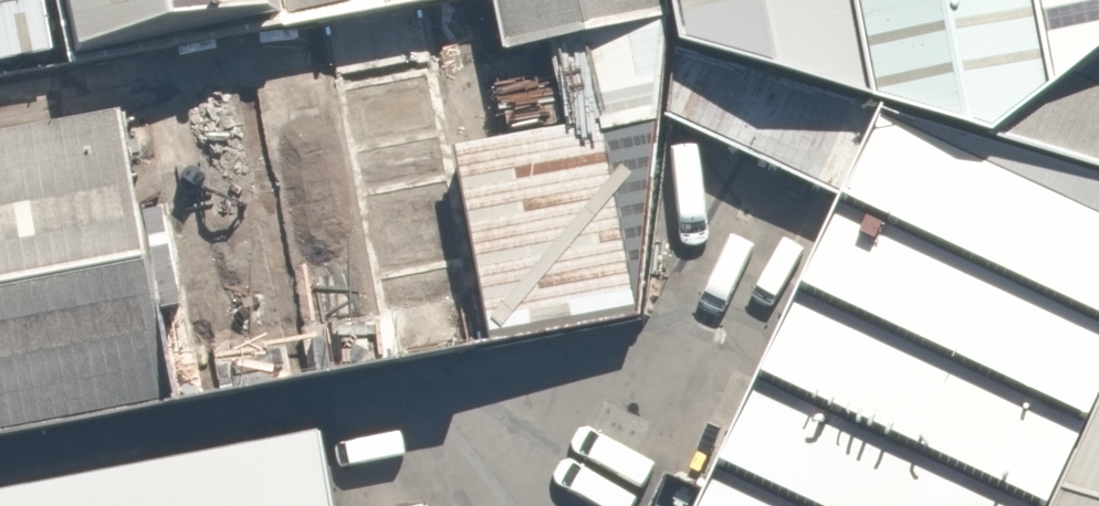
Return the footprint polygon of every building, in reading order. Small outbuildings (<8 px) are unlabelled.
[(55,48),(46,0),(0,0),(0,58),(55,48)] [(279,0),(68,0),(79,55),(284,24),(279,0)] [(284,24),(427,0),(279,0),(284,24)] [(503,46),(549,36),(673,9),(671,0),(495,0),(503,46)] [(673,9),(677,38),(873,93),(855,0),(671,0),(673,9)] [(873,93),(884,97),(990,132),(1057,78),(1041,0),(855,0),(873,93)] [(1057,78),(1075,66),(1098,48),(1098,0),(1041,0),(1057,78)] [(549,36),(566,119),(455,146),(493,340),(638,316),(677,38),(673,9),(549,36)] [(1075,66),(990,132),(1098,165),(1098,48),(1075,66)] [(694,505),(1049,505),(1098,400),(1098,165),(990,132),(884,97),(694,505)] [(176,401),(160,307),(182,303),(165,205),(140,209),(123,110),(0,131),(0,431),(176,401)] [(1049,505),(1098,505),(1098,400),(1049,505)] [(0,486),(0,505),(362,505),(346,421),(0,486)]
